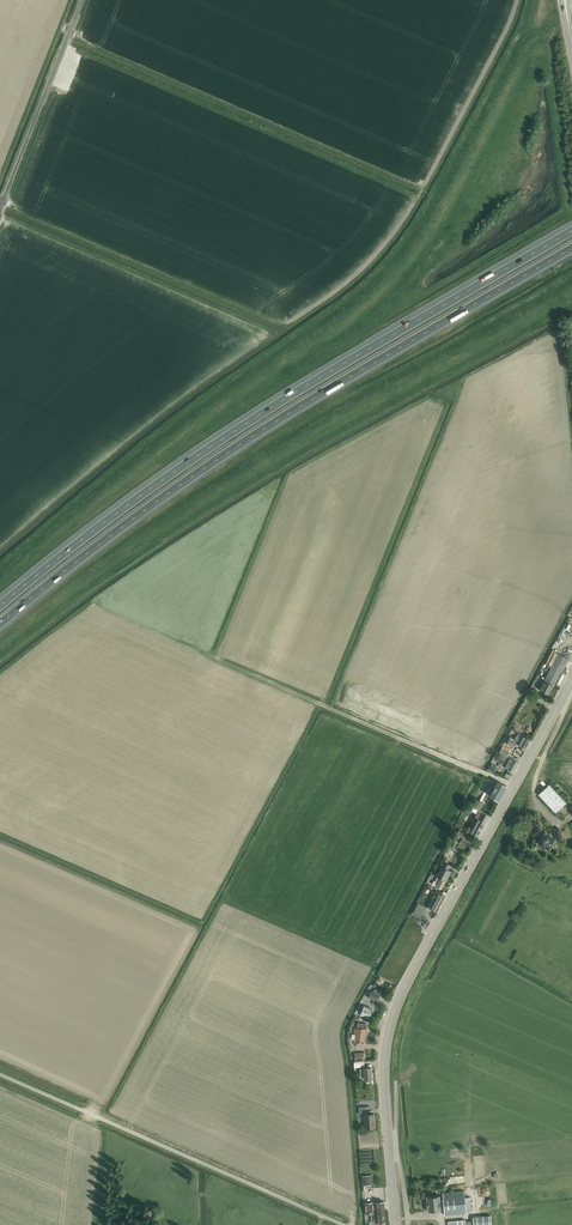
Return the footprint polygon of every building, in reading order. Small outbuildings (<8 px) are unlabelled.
[(556,686),(569,659),(557,653),(539,690),(549,695),(554,686),(556,686)] [(510,738),(507,743),(515,747),(517,744),(521,746),(525,748),(530,740),(530,739),(520,734),(519,736),(517,735),(515,739),(514,741),(510,738)] [(513,772),(519,762),(507,756),(510,752),(507,750),(508,748),(503,746),(500,753),(501,753),(497,761),(501,764),(505,767),(505,768),(513,772)] [(492,764),(488,770),(494,773),(497,767),(492,764)] [(497,781),(489,795),(498,800),(498,801),(506,787),(497,781)] [(555,812),(566,803),(549,785),(539,794),(555,812)] [(480,810),(483,803),(474,798),(471,804),(480,810)] [(478,836),(489,815),(479,810),(475,817),(478,818),(470,832),(478,836)] [(557,842),(562,840),(559,828),(553,829),(557,842)] [(470,846),(473,839),(465,835),(465,833),(458,829),(455,836),(461,840),(461,841),(470,846)] [(546,851),(551,849),(550,847),(555,839),(544,833),(538,844),(546,848),(546,851)] [(438,877),(446,881),(451,871),(449,870),(451,866),(444,862),(440,869),(441,869),(438,877)] [(442,889),(446,881),(438,877),(436,882),(434,881),(432,884),(442,889)] [(433,899),(429,908),(437,912),(445,896),(442,894),(436,891),(432,899),(433,899)] [(417,903),(411,914),(419,919),(420,919),(422,916),(426,908),(425,907),(417,903)] [(372,990),(368,998),(377,1002),(381,995),(377,993),(378,993),(372,990)] [(369,1019),(373,1009),(364,1006),(361,1012),(359,1011),(358,1014),(360,1015),(369,1019)] [(365,1037),(367,1024),(358,1023),(358,1029),(354,1028),(354,1034),(357,1035),(356,1041),(364,1042),(365,1037)] [(369,1068),(360,1069),(361,1075),(363,1075),(365,1075),(365,1080),(372,1079),(371,1068),(369,1068)] [(366,1128),(376,1128),(374,1114),(365,1115),(366,1128)] [(372,1176),(362,1177),(363,1187),(373,1186),(372,1176)] [(465,1197),(464,1191),(443,1193),(443,1199),(440,1199),(440,1195),(426,1197),(428,1211),(441,1210),(441,1208),(444,1208),(445,1214),(472,1212),(471,1197),(465,1197)] [(386,1222),(384,1202),(373,1203),(374,1204),(372,1204),(372,1203),(365,1204),(366,1213),(371,1213),(372,1224),(386,1222)] [(448,1221),(448,1224),(485,1224),(492,1224),(491,1219),(491,1215),(472,1217),(473,1220),(465,1221),(465,1220),(448,1221)]
